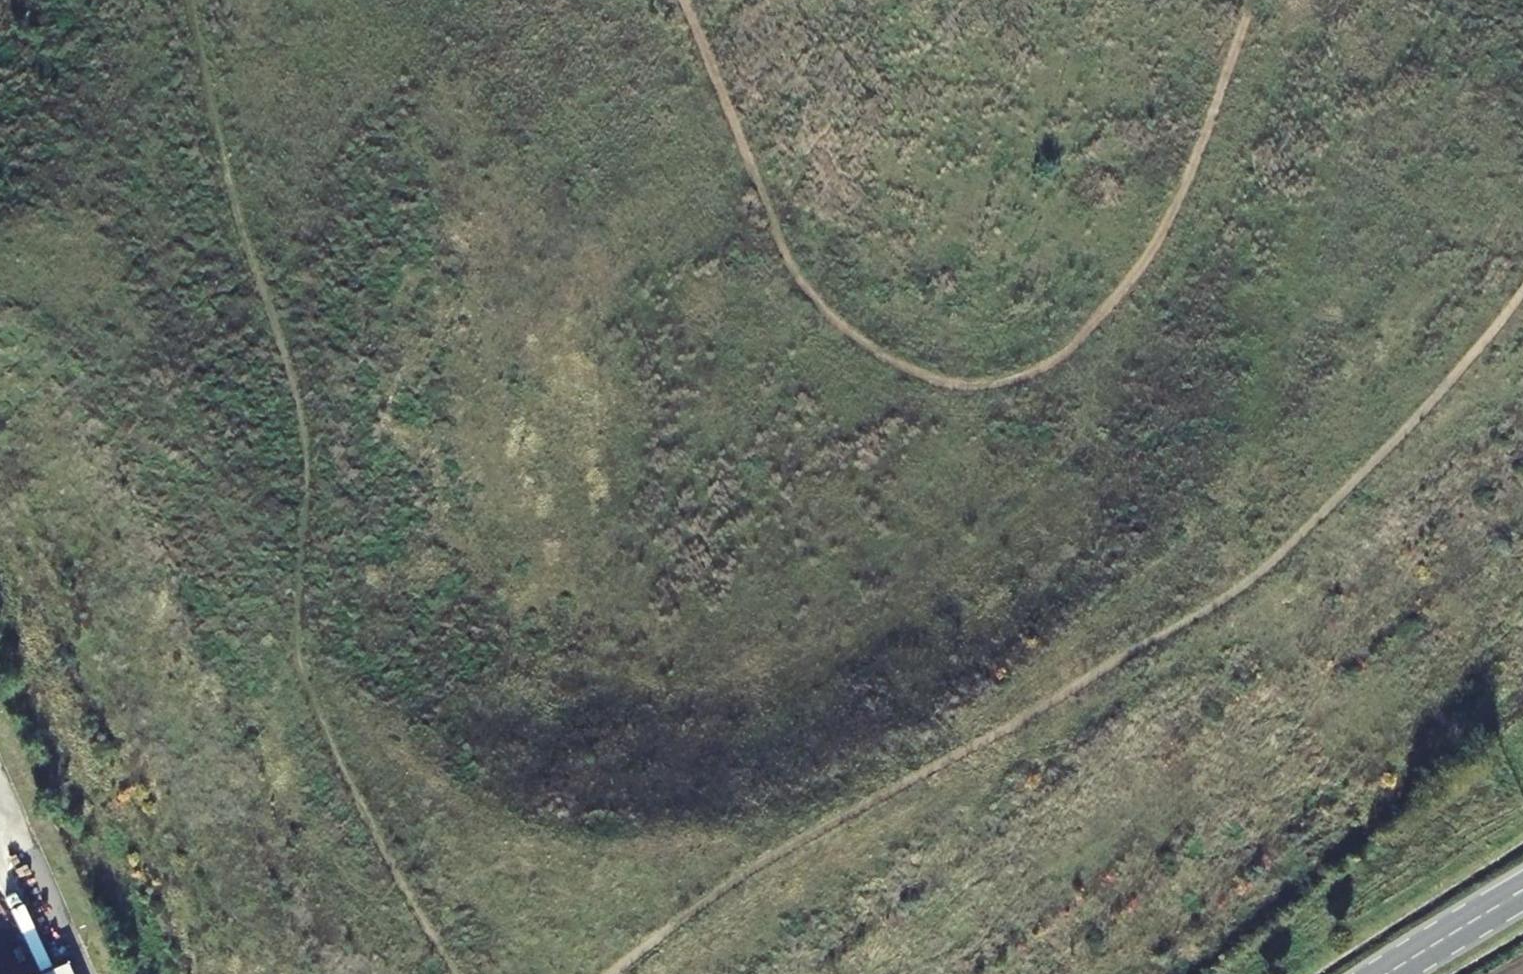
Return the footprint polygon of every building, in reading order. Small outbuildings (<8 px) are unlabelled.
[(68,964),(43,973),(72,973),(68,964)]
